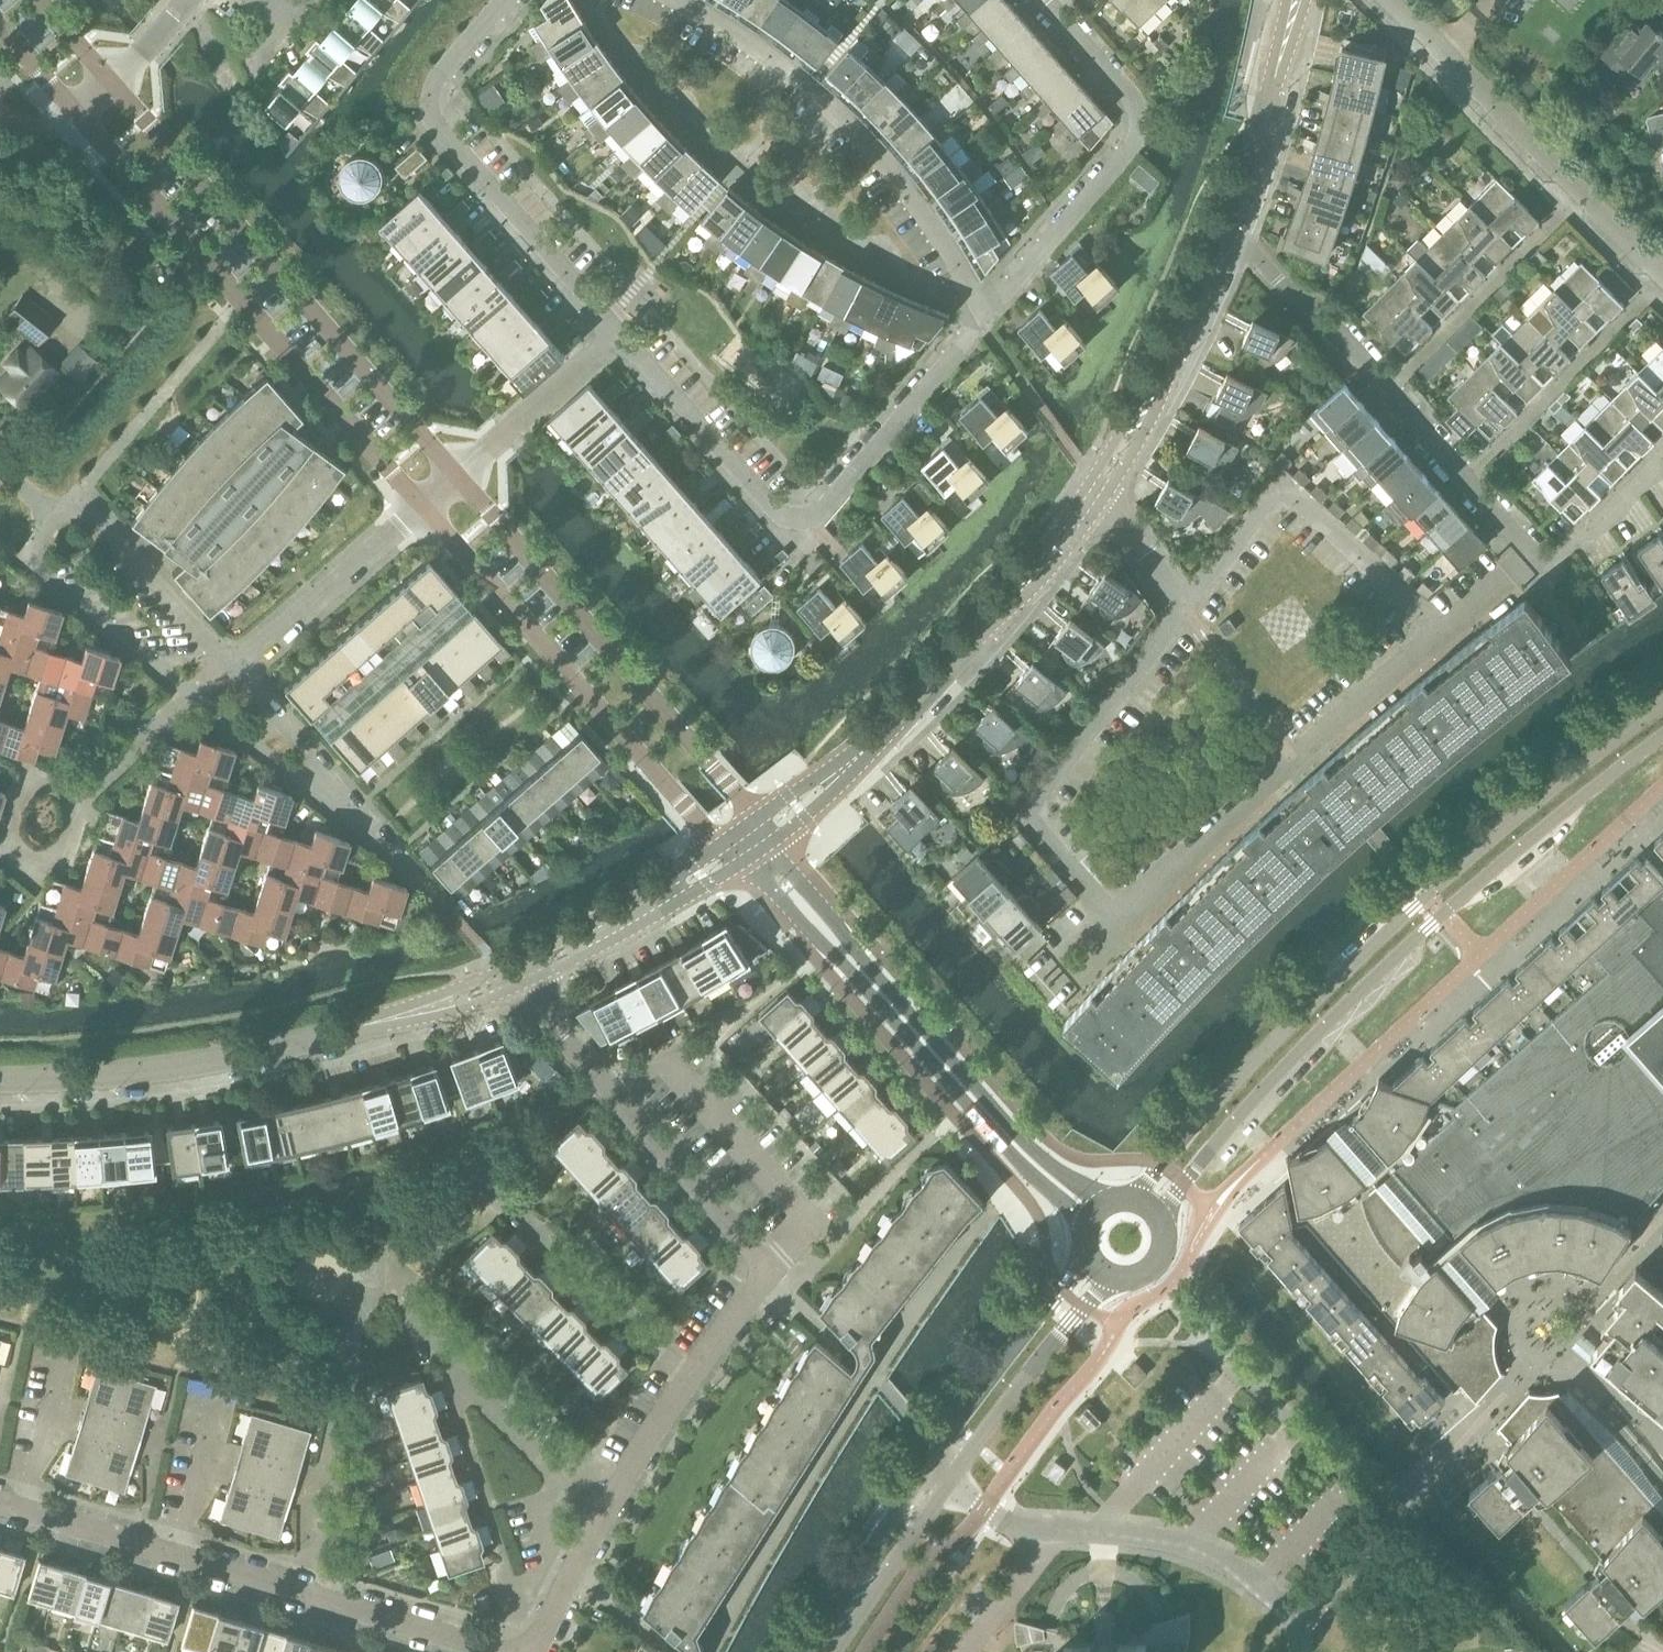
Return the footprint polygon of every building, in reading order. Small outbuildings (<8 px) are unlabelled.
[(403,0),(356,0),(349,8),(348,9),(369,28),(371,27),(383,12),(401,22),(413,8),(403,0)] [(530,29),(538,42),(532,45),(536,53),(585,22),(577,8),(572,0),(546,0),(542,4),(549,16),(535,24),(536,25),(530,29)] [(741,11),(748,0),(723,0),(741,11)] [(760,24),(777,0),(748,0),(741,11),(760,24)] [(760,24),(774,33),(780,38),(801,8),(790,0),(777,0),(760,24)] [(780,38),(798,52),(829,12),(830,11),(839,0),(827,0),(823,4),(818,0),(807,0),(801,8),(780,38)] [(922,1),(922,0),(909,0),(907,2),(913,9),(922,1)] [(967,10),(979,0),(944,0),(942,2),(947,8),(959,1),(967,10)] [(1007,0),(979,0),(967,10),(969,11),(958,21),(963,26),(975,19),(983,28),(1010,4),(1007,0)] [(1139,28),(1167,0),(1113,0),(1139,28)] [(991,37),(999,46),(1026,22),(1010,4),(983,28),(984,29),(973,38),(978,44),(991,37)] [(348,9),(349,8),(345,5),(335,16),(339,20),(322,40),(322,41),(343,59),(344,58),(356,44),(374,54),(386,40),(371,27),(369,28),(348,9)] [(837,17),(830,11),(829,12),(798,52),(817,67),(840,39),(845,33),(833,23),(837,17)] [(591,31),(585,22),(536,53),(542,61),(548,57),(556,70),(598,41),(591,31)] [(1042,40),(1026,22),(999,46),(999,47),(989,56),(994,62),(1006,54),(1014,64),(1042,40)] [(1637,36),(1626,27),(1602,55),(1623,73),(1630,65),(1642,75),(1654,61),(1662,69),(1662,68),(1662,36),(1661,34),(1662,32),(1660,29),(1658,31),(1648,23),(1637,36)] [(923,44),(905,27),(893,39),(911,56),(923,44)] [(1169,45),(1160,36),(1154,42),(1163,51),(1169,45)] [(322,41),(322,40),(318,37),(308,48),(312,51),(295,71),(294,73),(316,91),(317,90),(329,75),(347,85),(359,71),(344,58),(343,59),(322,41)] [(858,38),(850,47),(826,74),(844,90),(879,54),(871,47),(870,49),(858,38)] [(1337,56),(1335,66),(1338,70),(1337,74),(1380,83),(1381,78),(1385,59),(1387,49),(1345,39),(1342,53),(1337,56)] [(1042,40),(1014,64),(1015,65),(1005,74),(1010,80),(1022,72),(1030,82),(1057,58),(1042,40)] [(610,58),(598,41),(556,70),(565,83),(559,87),(564,94),(611,59),(610,58)] [(1592,47),(1583,58),(1587,61),(1596,50),(1592,47)] [(844,90),(860,106),(886,81),(876,71),(885,60),(879,54),(844,90)] [(1038,90),(1046,99),(1073,75),(1057,58),(1030,82),(1031,82),(1020,92),(1025,98),(1038,90)] [(626,78),(611,59),(564,94),(570,102),(576,97),(585,110),(591,106),(591,105),(626,78)] [(294,73),(295,71),(291,68),(281,80),(285,83),(267,104),(289,123),(302,107),(320,117),(332,103),(317,90),(316,91),(294,73)] [(1332,93),(1331,98),(1373,109),(1380,83),(1337,74),(1332,93)] [(1053,108),(1061,117),(1088,93),(1073,75),(1046,99),(1046,100),(1036,110),(1041,115),(1053,108)] [(591,106),(585,110),(580,115),(589,126),(585,130),(591,138),(596,134),(595,133),(640,96),(635,91),(626,78),(591,105),(591,106)] [(251,88),(251,89),(258,100),(267,89),(258,81),(255,84),(251,88)] [(864,110),(876,123),(913,88),(907,82),(897,91),(886,81),(860,106),(864,110)] [(886,133),(893,140),(920,116),(909,105),(920,95),(913,88),(876,123),(886,133)] [(475,97),(487,114),(497,107),(485,90),(475,97)] [(1319,90),(1318,95),(1331,98),(1332,93),(1319,90)] [(1114,122),(1088,93),(1061,117),(1062,118),(1052,127),(1057,133),(1069,126),(1090,149),(1114,122)] [(989,106),(995,114),(1009,102),(1002,94),(989,106)] [(1318,95),(1317,100),(1329,103),(1331,98),(1318,95)] [(655,113),(640,96),(595,133),(596,134),(602,141),(604,139),(604,138),(607,136),(617,148),(655,113)] [(1329,103),(1324,123),(1366,134),(1370,121),(1373,109),(1331,98),(1329,103)] [(1662,147),(1662,122),(1661,112),(1649,115),(1647,119),(1654,150),(1662,147)] [(663,123),(655,113),(617,148),(628,159),(612,174),(618,181),(629,171),(671,131),(663,123)] [(539,116),(528,123),(533,131),(544,124),(539,116)] [(906,155),(908,158),(947,126),(941,119),(930,127),(920,116),(893,140),(906,155)] [(1415,141),(1420,124),(1407,120),(1403,137),(1415,141)] [(1319,142),(1317,147),(1359,160),(1366,134),(1324,123),(1319,142)] [(908,158),(922,176),(951,154),(962,145),(952,133),(953,133),(947,126),(908,158)] [(687,147),(671,131),(629,171),(635,178),(640,173),(650,183),(687,147)] [(1306,138),(1305,143),(1317,147),(1319,142),(1306,138)] [(1305,143),(1303,148),(1316,152),(1317,147),(1305,143)] [(1038,144),(1025,154),(1031,163),(1044,153),(1038,144)] [(951,154),(922,176),(931,187),(936,194),(977,165),(972,157),(962,145),(951,154)] [(428,159),(418,147),(396,167),(406,178),(428,159)] [(694,154),(687,147),(650,183),(662,194),(657,200),(664,206),(703,163),(694,154)] [(1316,152),(1310,171),(1351,185),(1357,167),(1359,160),(1317,147),(1316,152)] [(340,175),(340,180),(341,185),(343,189),(348,194),(353,197),(360,199),(365,199),(369,198),(373,196),(376,194),(380,190),(382,186),(383,182),(384,176),(383,171),(382,167),(380,164),(377,161),(373,158),(369,156),(364,155),(358,155),(351,158),(347,161),(343,165),(341,169),(340,175)] [(997,165),(1004,175),(1016,167),(1009,157),(997,165)] [(721,179),(703,163),(664,206),(671,212),(676,207),(687,217),(692,212),(721,179)] [(1140,164),(1130,175),(1140,183),(1150,172),(1140,164)] [(983,173),(977,165),(936,194),(950,213),(980,193),(976,187),(972,181),(983,173)] [(1004,177),(1012,188),(1029,176),(1022,165),(1004,177)] [(443,181),(452,174),(447,168),(438,175),(443,181)] [(1399,169),(1390,179),(1399,188),(1408,178),(1399,169)] [(1304,190),(1302,195),(1343,209),(1351,185),(1310,171),(1304,190)] [(1497,178),(1470,206),(1500,234),(1510,224),(1523,237),(1539,220),(1497,178)] [(1291,185),(1290,190),(1302,195),(1304,190),(1291,185)] [(705,242),(712,247),(747,201),(729,186),(702,220),(702,221),(698,226),(710,236),(705,242)] [(588,196),(597,201),(603,195),(597,188),(588,196)] [(420,189),(381,224),(395,239),(435,205),(420,189)] [(1290,190),(1288,195),(1301,199),(1302,195),(1290,190)] [(1402,192),(1394,199),(1402,207),(1409,199),(1402,192)] [(988,205),(980,193),(950,213),(963,233),(1006,206),(1001,198),(988,205)] [(1301,199),(1294,218),(1334,234),(1342,213),(1343,209),(1302,195),(1301,199)] [(464,199),(454,207),(462,215),(471,207),(464,199)] [(760,210),(747,201),(712,247),(720,253),(724,248),(736,256),(767,215),(760,210)] [(441,212),(435,205),(395,239),(408,255),(447,221),(451,225),(455,222),(462,215),(454,207),(447,214),(444,210),(441,212)] [(1011,214),(1006,206),(963,233),(972,247),(986,271),(1000,255),(1010,243),(1007,235),(999,222),(1011,214)] [(1470,206),(1444,232),(1473,261),(1483,251),(1496,264),(1513,247),(1500,234),(1470,206)] [(630,208),(623,214),(634,224),(640,217),(630,208)] [(767,215),(736,256),(749,266),(745,271),(752,276),(785,229),(767,215)] [(1287,239),(1282,252),(1314,264),(1317,255),(1326,258),(1334,234),(1294,218),(1293,222),(1287,224),(1284,233),(1287,239)] [(457,225),(455,222),(451,225),(447,221),(408,255),(421,270),(461,235),(454,228),(457,225)] [(655,258),(668,244),(647,225),(637,235),(655,258)] [(481,237),(488,245),(497,237),(490,229),(481,237)] [(795,235),(785,229),(752,276),(745,287),(753,293),(764,276),(777,284),(804,241),(795,235)] [(1417,259),(1447,289),(1457,278),(1470,291),(1486,274),(1473,261),(1444,232),(1428,248),(1419,239),(1408,250),(1417,259)] [(421,270),(435,284),(474,251),(477,255),(481,252),(488,245),(481,237),(473,243),(470,240),(467,242),(461,235),(421,270)] [(787,299),(795,304),(825,253),(804,241),(777,284),(790,293),(787,299)] [(484,255),(481,252),(477,255),(474,251),(435,284),(447,299),(487,265),(481,258),(484,255)] [(807,303),(820,310),(844,265),(839,262),(825,253),(795,304),(803,309),(807,303)] [(1098,307),(1119,289),(1092,256),(1083,264),(1073,253),(1052,271),(1076,299),(1084,292),(1098,307)] [(1368,263),(1382,276),(1391,267),(1377,254),(1368,263)] [(1541,260),(1535,254),(1527,262),(1533,268),(1541,260)] [(516,259),(507,267),(514,275),(523,267),(516,259)] [(1417,259),(1391,285),(1420,315),(1430,304),(1443,317),(1459,301),(1447,289),(1417,259)] [(1371,269),(1362,260),(1357,273),(1365,276),(1371,269)] [(675,269),(687,278),(695,267),(687,261),(680,261),(675,269)] [(1581,263),(1555,289),(1584,318),(1594,308),(1607,321),(1623,304),(1581,263)] [(493,272),(487,265),(447,299),(461,314),(500,280),(503,284),(507,281),(514,275),(507,267),(499,273),(496,269),(493,272)] [(830,324),(838,328),(864,276),(844,265),(820,310),(833,317),(830,324)] [(875,281),(864,276),(838,328),(847,332),(847,331),(861,339),(864,333),(863,332),(866,326),(885,286),(875,281)] [(1499,288),(1507,295),(1515,287),(1508,279),(1499,288)] [(500,280),(461,314),(474,329),(513,295),(507,287),(510,285),(507,281),(503,284),(500,280)] [(1433,328),(1420,315),(1391,285),(1364,313),(1393,342),(1403,332),(1416,345),(1433,328)] [(875,346),(883,349),(906,296),(885,286),(866,326),(863,332),(864,333),(878,339),(875,346)] [(533,297),(540,305),(549,296),(542,288),(533,297)] [(1498,305),(1507,295),(1499,288),(1491,297),(1498,305)] [(1597,331),(1584,318),(1555,289),(1528,316),(1557,345),(1567,334),(1581,348),(1597,331)] [(4,318),(37,344),(56,320),(23,294),(4,318)] [(474,329),(487,344),(526,309),(530,313),(533,311),(540,305),(533,297),(526,303),(523,299),(519,302),(513,295),(474,329)] [(883,349),(892,353),(895,346),(909,352),(911,346),(912,346),(913,345),(918,347),(920,348),(931,336),(950,313),(910,297),(906,296),(883,349)] [(536,314),(533,311),(530,313),(526,309),(487,344),(500,359),(539,324),(533,317),(536,314)] [(1087,346),(1059,313),(1050,321),(1040,309),(1019,328),(1043,356),(1051,348),(1065,364),(1087,346)] [(1472,316),(1459,330),(1468,339),(1482,325),(1472,316)] [(1492,333),(1501,343),(1531,372),(1541,362),(1554,375),(1570,358),(1557,345),(1528,316),(1512,332),(1503,322),(1492,333)] [(559,326),(566,334),(575,326),(568,318),(559,326)] [(1642,323),(1637,318),(1629,326),(1634,331),(1642,323)] [(1288,348),(1291,344),(1293,338),(1278,331),(1278,332),(1251,320),(1241,342),(1255,348),(1252,354),(1264,365),(1270,363),(1274,361),(1277,359),(1280,357),(1283,354),(1286,351),(1288,348)] [(759,340),(766,327),(755,321),(748,334),(759,340)] [(500,359),(513,374),(552,339),(556,343),(559,341),(566,334),(559,326),(552,332),(548,329),(545,331),(539,324),(500,359)] [(562,344),(559,341),(556,343),(552,339),(513,374),(527,389),(566,355),(559,347),(562,344)] [(1445,343),(1439,350),(1448,359),(1456,351),(1447,341),(1445,343)] [(1543,385),(1531,372),(1501,343),(1475,370),(1504,399),(1514,388),(1527,401),(1543,385)] [(60,363),(79,381),(97,361),(78,344),(60,363)] [(1616,350),(1611,345),(1603,353),(1608,358),(1616,350)] [(18,347),(3,363),(9,369),(0,379),(0,387),(25,410),(59,374),(30,347),(25,353),(18,347)] [(1639,372),(1662,396),(1662,348),(1639,372)] [(797,349),(792,359),(799,363),(805,369),(811,377),(821,358),(809,352),(808,355),(805,354),(797,349)] [(1448,397),(1458,407),(1445,419),(1464,439),(1477,426),(1488,415),(1501,428),(1517,412),(1504,399),(1475,370),(1448,397)] [(1612,399),(1641,428),(1651,418),(1662,429),(1662,396),(1639,372),(1612,399)] [(1267,394),(1227,374),(1217,395),(1225,399),(1213,421),(1232,430),(1236,421),(1241,419),(1246,417),(1251,413),(1254,411),(1258,407),(1261,403),(1265,398),(1267,394)] [(262,378),(245,393),(275,416),(289,427),(295,422),(301,417),(300,415),(265,375),(262,378)] [(611,386),(619,394),(628,386),(621,378),(611,386)] [(825,380),(818,391),(829,404),(838,386),(825,380)] [(552,418),(565,433),(604,399),(601,395),(604,392),(601,389),(598,391),(590,383),(552,418)] [(1360,401),(1345,384),(1319,407),(1310,414),(1325,432),(1360,401)] [(611,386),(604,392),(601,395),(604,399),(565,433),(578,448),(617,414),(611,407),(615,404),(612,400),(619,394),(611,386)] [(1566,390),(1558,399),(1563,403),(1571,395),(1566,390)] [(235,402),(228,408),(259,431),(262,433),(275,416),(245,393),(243,394),(235,402)] [(845,393),(841,407),(855,412),(860,398),(845,393)] [(1029,433),(1001,400),(992,408),(982,396),(960,415),(974,430),(985,443),(993,435),(1007,451),(1029,433)] [(871,403),(864,398),(858,407),(866,412),(871,403)] [(1554,412),(1563,403),(1558,399),(1549,407),(1554,412)] [(1612,399),(1585,426),(1615,456),(1625,445),(1638,458),(1654,441),(1641,428),(1612,399)] [(1376,419),(1360,401),(1325,432),(1341,450),(1350,443),(1376,419)] [(218,417),(213,423),(244,447),(246,448),(259,431),(228,408),(228,409),(218,417)] [(638,416),(645,424),(654,416),(647,408),(638,416)] [(301,417),(295,422),(300,426),(303,429),(310,422),(304,414),(301,417)] [(578,448),(591,463),(631,429),(627,425),(630,422),(627,418),(624,421),(617,414),(578,448)] [(311,437),(303,429),(300,426),(295,422),(289,427),(275,416),(262,433),(259,431),(246,448),(244,447),(232,464),(229,462),(217,479),(215,478),(202,495),(201,494),(188,512),(187,511),(165,541),(162,546),(182,555),(187,558),(183,562),(198,572),(210,556),(213,558),(226,541),(229,542),(241,525),(243,526),(256,509),(258,511),(271,493),(272,494),(285,477),(285,478),(298,461),(311,443),(343,467),(344,462),(311,437)] [(591,463),(604,478),(643,443),(638,437),(641,434),(638,430),(645,424),(638,416),(630,422),(627,425),(631,429),(591,463)] [(1392,437),(1376,419),(1350,443),(1341,450),(1357,468),(1366,461),(1392,437)] [(204,433),(198,439),(229,462),(232,464),(244,447),(213,423),(212,424),(204,433)] [(1198,461),(1208,473),(1209,472),(1214,470),(1218,469),(1221,467),(1226,464),(1229,461),(1232,458),(1235,453),(1238,449),(1228,444),(1232,437),(1213,427),(1211,432),(1200,426),(1188,448),(1201,455),(1198,461)] [(1585,426),(1559,453),(1588,482),(1599,471),(1612,484),(1628,468),(1615,456),(1585,426)] [(664,446),(671,453),(680,445),(673,437),(664,446)] [(1371,486),(1382,478),(1408,455),(1392,437),(1366,461),(1357,468),(1354,472),(1361,480),(1363,477),(1371,486)] [(189,449),(183,455),(215,478),(217,479),(229,462),(198,439),(189,449)] [(311,443),(298,461),(331,485),(343,467),(311,443)] [(650,451),(643,443),(604,478),(617,493),(657,458),(653,455),(657,452),(653,448),(650,451)] [(617,493),(630,507),(670,473),(664,466),(667,464),(663,460),(671,453),(664,446),(657,452),(653,455),(657,458),(617,493)] [(944,447),(922,465),(946,493),(955,486),(969,502),(990,483),(962,451),(953,458),(944,447)] [(1517,455),(1509,447),(1504,452),(1512,461),(1517,455)] [(1293,462),(1282,453),(1275,460),(1286,469),(1293,462)] [(1601,495),(1588,482),(1559,453),(1532,480),(1561,509),(1572,499),(1585,511),(1601,495)] [(170,471),(169,471),(201,494),(202,495),(215,478),(183,455),(174,466),(170,471)] [(1423,473),(1408,455),(1382,478),(1397,496),(1423,473)] [(298,461),(285,478),(317,502),(330,485),(331,485),(298,461)] [(690,475),(697,484),(707,475),(699,467),(690,475)] [(1310,478),(1300,469),(1293,476),(1303,485),(1310,478)] [(156,487),(156,488),(187,511),(188,512),(201,494),(169,471),(158,485),(156,487)] [(630,507),(644,523),(683,488),(680,484),(683,482),(679,478),(676,480),(670,473),(630,507)] [(1413,514),(1439,491),(1423,473),(1397,496),(1383,508),(1399,525),(1413,514)] [(644,523),(656,537),(696,503),(690,496),(693,493),(690,490),(697,484),(690,475),(683,482),(680,484),(683,488),(644,523)] [(285,477),(272,494),(304,518),(316,504),(317,502),(285,478),(285,477)] [(1198,515),(1200,513),(1214,530),(1219,525),(1222,521),(1226,517),(1230,511),(1205,497),(1203,500),(1192,494),(1167,479),(1154,500),(1167,508),(1163,514),(1173,526),(1174,525),(1180,524),(1184,523),(1187,521),(1193,519),(1198,515)] [(1328,494),(1317,485),(1310,492),(1321,502),(1328,494)] [(143,504),(142,505),(175,528),(187,511),(156,488),(143,504)] [(910,502),(904,496),(882,514),(907,542),(916,535),(929,550),(950,531),(930,507),(937,501),(926,488),(910,502)] [(1439,491),(1413,514),(1428,532),(1454,509),(1439,491)] [(271,493),(258,511),(290,534),(294,529),(304,518),(272,494),(271,493)] [(716,505),(723,513),(733,505),(725,497),(716,505)] [(1345,510),(1335,501),(1328,508),(1339,518),(1345,510)] [(656,537),(670,552),(709,518),(705,514),(709,511),(705,507),(703,510),(696,503),(656,537)] [(132,518),(130,522),(162,546),(165,541),(175,528),(142,505),(140,508),(132,518)] [(670,552),(683,567),(723,532),(717,525),(719,523),(716,519),(723,513),(716,505),(709,511),(705,514),(709,518),(670,552)] [(256,509),(243,526),(275,550),(290,534),(258,511),(256,509)] [(1444,550),(1470,526),(1454,509),(1428,532),(1444,550)] [(1363,527),(1352,517),(1346,524),(1356,534),(1363,527)] [(241,525),(229,542),(260,566),(261,565),(272,553),(275,550),(243,526),(241,525)] [(1486,545),(1470,526),(1444,550),(1460,568),(1486,545)] [(752,527),(742,535),(749,543),(758,535),(752,527)] [(891,531),(886,536),(894,544),(899,540),(891,531)] [(729,539),(723,532),(683,567),(696,582),(735,548),(731,544),(735,541),(732,537),(729,539)] [(1381,543),(1370,533),(1363,540),(1374,550),(1381,543)] [(1660,534),(1631,553),(1651,582),(1658,577),(1662,585),(1662,539),(1660,534)] [(742,535),(735,541),(731,544),(735,548),(696,582),(709,597),(749,562),(743,555),(745,553),(742,549),(749,543),(742,535)] [(76,540),(66,549),(75,559),(85,550),(76,540)] [(226,541),(213,558),(244,581),(245,580),(255,570),(260,566),(229,542),(226,541)] [(863,543),(841,561),(865,589),(874,582),(888,597),(909,579),(881,546),(872,554),(863,543)] [(789,555),(783,548),(773,556),(779,563),(789,555)] [(1398,559),(1388,549),(1381,556),(1391,566),(1398,559)] [(198,572),(198,573),(228,596),(230,595),(237,588),(244,581),(213,558),(210,556),(198,572)] [(1656,598),(1647,585),(1645,582),(1640,585),(1623,559),(1602,573),(1630,615),(1656,598)] [(409,577),(435,606),(443,599),(449,607),(460,597),(428,560),(409,577)] [(175,569),(171,572),(206,612),(208,613),(211,610),(224,600),(228,596),(198,573),(198,572),(183,562),(175,569)] [(757,572),(749,562),(709,597),(723,613),(766,576),(760,569),(757,572)] [(1143,598),(1106,572),(1106,571),(1095,564),(1092,568),(1103,576),(1092,592),(1104,601),(1100,606),(1109,620),(1121,616),(1130,612),(1137,606),(1143,598)] [(1416,575),(1405,565),(1398,572),(1409,582),(1416,575)] [(417,622),(435,606),(409,577),(391,593),(417,622)] [(1434,591),(1423,581),(1416,589),(1427,598),(1434,591)] [(775,595),(765,585),(743,604),(752,615),(775,595)] [(820,587),(798,606),(822,634),(831,627),(845,643),(866,624),(846,601),(838,609),(820,587)] [(417,622),(391,593),(373,608),(399,638),(417,622)] [(326,714),(317,723),(321,728),(330,737),(347,722),(365,707),(383,691),(401,675),(418,660),(436,644),(454,628),(473,612),(465,602),(460,597),(449,607),(443,599),(435,606),(417,622),(399,638),(381,653),(363,669),(346,685),(328,700),(320,707),(326,714)] [(1325,762),(1277,806),(1262,819),(1245,835),(1168,911),(1152,928),(1094,989),(1063,1022),(1120,1073),(1235,951),(1302,887),(1346,846),(1368,827),(1386,811),(1438,765),(1500,714),(1573,659),(1527,598),(1491,625),(1424,679),(1405,693),(1325,762)] [(0,630),(0,635),(38,647),(39,645),(43,634),(53,637),(62,611),(28,600),(24,614),(7,608),(0,630)] [(381,653),(399,638),(373,608),(355,624),(381,653)] [(473,612),(454,628),(483,660),(501,644),(473,612)] [(1106,646),(1071,618),(1055,637),(1067,647),(1063,652),(1071,665),(1082,663),(1090,660),(1098,655),(1106,646)] [(1237,628),(1229,618),(1219,625),(1226,635),(1237,628)] [(768,624),(763,626),(759,630),(755,634),(753,639),(752,645),(753,651),(755,656),(758,661),(763,664),(768,666),(774,667),(779,667),(785,664),(789,661),(793,656),(795,651),(796,646),(795,640),(793,635),(790,630),(785,626),(780,624),(774,623),(768,624)] [(355,624),(338,640),(363,669),(381,653),(355,624)] [(454,628),(436,644),(465,676),(483,660),(454,628)] [(38,647),(43,649),(48,650),(49,650),(49,651),(49,650),(53,638),(53,637),(43,634),(39,645),(38,647)] [(4,679),(8,666),(40,676),(40,675),(41,675),(49,650),(43,649),(38,647),(0,635),(0,678),(4,679)] [(363,669),(338,640),(320,655),(346,685),(363,669)] [(436,644),(418,660),(447,692),(465,676),(436,644)] [(49,650),(41,675),(43,676),(51,678),(51,679),(90,692),(94,678),(100,680),(111,684),(119,657),(85,646),(81,660),(49,650),(49,651),(49,650)] [(505,649),(496,657),(503,664),(512,656),(505,649)] [(328,700),(346,685),(320,655),(302,671),(328,700)] [(401,675),(429,708),(447,692),(418,660),(401,675)] [(1067,692),(1034,663),(1017,681),(1029,691),(1024,696),(1032,710),(1044,708),(1053,705),(1061,699),(1067,692)] [(488,664),(479,672),(485,679),(494,671),(488,664)] [(328,700),(302,671),(283,687),(315,724),(317,723),(326,714),(320,707),(328,700)] [(40,676),(36,688),(47,692),(50,681),(51,679),(51,678),(43,676),(41,675),(40,675),(40,676)] [(401,675),(383,691),(411,723),(429,708),(401,675)] [(36,688),(27,714),(61,725),(66,712),(82,717),(90,692),(51,679),(50,681),(47,692),(36,688)] [(97,692),(96,693),(99,694),(107,696),(111,684),(100,680),(97,692)] [(470,680),(461,688),(467,695),(468,694),(476,687),(470,680)] [(365,707),(393,739),(411,723),(383,691),(365,707)] [(452,696),(443,704),(449,711),(458,703),(452,696)] [(1027,736),(995,706),(978,723),(988,734),(984,739),(991,752),(999,752),(1009,750),(1018,745),(1027,736)] [(365,707),(347,722),(376,755),(393,739),(365,707)] [(434,711),(425,719),(431,726),(440,718),(434,711)] [(33,759),(37,745),(43,747),(53,751),(61,725),(27,714),(23,727),(0,720),(0,749),(33,759)] [(550,733),(591,780),(608,765),(567,718),(550,733)] [(376,755),(347,722),(330,737),(328,739),(357,771),(376,755)] [(416,727),(407,735),(414,742),(423,734),(416,727)] [(574,794),(591,780),(550,733),(533,748),(574,794)] [(176,755),(171,772),(206,783),(210,770),(225,775),(234,749),(200,738),(196,752),(179,746),(176,755)] [(398,743),(389,751),(396,758),(405,750),(398,743)] [(39,759),(38,760),(41,761),(49,764),(53,751),(43,747),(39,759)] [(985,779),(954,747),(936,764),(946,775),(942,779),(948,794),(963,793),(972,789),(980,784),(985,779)] [(517,762),(558,809),(574,794),(533,748),(517,762)] [(381,758),(372,766),(378,774),(387,766),(381,758)] [(542,823),(558,809),(517,762),(501,776),(542,823)] [(611,764),(606,769),(620,782),(624,777),(611,764)] [(150,780),(142,806),(176,817),(180,804),(212,814),(221,787),(206,783),(171,772),(167,785),(150,780)] [(484,791),(526,837),(542,823),(501,776),(484,791)] [(221,787),(212,814),(227,819),(228,818),(263,829),(267,816),(283,821),(291,795),(257,784),(253,798),(221,787)] [(930,808),(911,787),(908,789),(904,793),(893,803),(903,814),(888,827),(905,846),(921,832),(929,829),(936,824),(941,820),(930,808)] [(509,852),(526,837),(484,791),(468,806),(509,852)] [(930,794),(923,800),(934,812),(940,806),(930,794)] [(121,814),(113,840),(148,851),(148,850),(152,838),(168,842),(176,817),(142,806),(138,819),(121,814)] [(451,821),(492,867),(509,852),(468,806),(451,821)] [(208,826),(199,852),(233,863),(238,850),(270,860),(278,833),(263,829),(228,818),(227,819),(223,831),(208,826)] [(475,882),(492,867),(451,821),(434,835),(475,882)] [(278,833),(270,860),(284,864),(285,864),(320,875),(321,875),(325,862),(340,867),(349,840),(315,830),(310,844),(278,833)] [(1030,842),(1021,832),(1013,838),(1022,848),(1030,842)] [(1655,840),(1662,850),(1662,833),(1655,840)] [(418,850),(459,896),(475,882),(434,835),(418,850)] [(93,848),(85,874),(119,884),(123,871),(155,881),(163,855),(148,850),(148,851),(113,840),(109,853),(93,848)] [(964,862),(973,854),(966,844),(956,852),(964,862)] [(1046,860),(1036,849),(1029,856),(1038,866),(1046,860)] [(163,855),(155,881),(170,886),(170,885),(205,897),(206,896),(210,883),(225,888),(233,863),(199,852),(195,865),(163,855)] [(546,860),(553,869),(562,862),(554,853),(546,860)] [(1662,881),(1662,874),(1647,857),(1646,857),(1642,853),(1603,889),(1608,894),(1604,898),(1623,919),(1639,904),(1662,881)] [(979,854),(955,875),(971,895),(1005,864),(1002,861),(1000,860),(997,859),(994,859),(991,859),(988,861),(986,863),(979,854)] [(265,872),(257,898),(291,909),(295,896),(327,906),(336,879),(321,875),(320,875),(285,864),(284,864),(280,877),(265,872)] [(1006,864),(1005,864),(971,895),(986,912),(1010,891),(1004,883),(1007,880),(1008,876),(1008,868),(1007,866),(1006,864)] [(1061,878),(1052,867),(1045,873),(1054,884),(1061,878)] [(64,881),(56,907),(91,918),(95,905),(111,910),(119,884),(85,874),(80,887),(64,881)] [(336,879),(327,906),(377,922),(381,908),(398,913),(406,886),(372,876),(368,889),(336,879)] [(1353,1116),(1354,1117),(1361,1123),(1356,1126),(1441,1223),(1487,1275),(1490,1273),(1496,1280),(1497,1281),(1500,1279),(1515,1269),(1516,1268),(1518,1267),(1536,1261),(1537,1261),(1539,1260),(1557,1259),(1559,1259),(1561,1259),(1579,1263),(1582,1264),(1599,1272),(1602,1274),(1603,1272),(1607,1265),(1632,1227),(1628,1225),(1630,1223),(1634,1216),(1636,1217),(1662,1187),(1662,881),(1639,904),(1623,919),(1591,949),(1608,969),(1599,977),(1554,1017),(1511,1055),(1467,1093),(1455,1104),(1392,1084),(1393,1083),(1393,1082),(1383,1080),(1379,1078),(1377,1081),(1369,1097),(1367,1100),(1353,1116)] [(150,894),(142,920),(176,930),(180,917),(212,927),(220,901),(206,896),(205,897),(170,885),(170,886),(166,899),(150,894)] [(1078,896),(1068,886),(1061,892),(1070,902),(1078,896)] [(1020,896),(1017,898),(1010,891),(986,912),(978,919),(994,937),(1002,930),(1037,899),(1036,898),(1033,896),(1029,895),(1024,895),(1020,896)] [(1623,919),(1604,898),(1599,902),(1594,897),(1560,928),(1565,934),(1561,938),(1599,977),(1608,969),(1591,949),(1623,919)] [(220,901),(212,927),(262,943),(266,929),(283,935),(291,909),(257,898),(253,911),(220,901)] [(1039,902),(1037,899),(1002,930),(1018,948),(1042,927),(1035,919),(1038,916),(1040,913),(1040,909),(1040,904),(1039,902)] [(40,902),(35,915),(45,918),(48,908),(49,905),(41,902),(40,902)] [(35,915),(27,941),(61,952),(65,939),(98,949),(106,922),(91,918),(56,907),(52,920),(45,918),(35,915)] [(106,922),(98,949),(147,965),(152,951),(168,956),(176,930),(142,920),(138,933),(106,922)] [(727,925),(705,938),(728,976),(733,973),(750,962),(749,961),(769,949),(739,922),(738,923),(729,928),(727,925)] [(1599,977),(1561,938),(1557,942),(1552,936),(1517,968),(1522,974),(1518,978),(1554,1017),(1599,977)] [(705,989),(728,976),(705,938),(683,951),(705,989)] [(32,986),(37,973),(53,978),(61,952),(27,941),(23,954),(0,947),(0,976),(32,986)] [(661,964),(682,1002),(693,996),(705,989),(683,951),(661,964)] [(659,1015),(682,1002),(661,964),(639,976),(659,1015)] [(639,976),(616,988),(636,1027),(653,1018),(659,1015),(639,976)] [(1518,978),(1513,982),(1508,976),(1474,1008),(1480,1013),(1476,1017),(1511,1055),(1554,1017),(1518,978)] [(636,1027),(616,988),(594,999),(596,1003),(577,1012),(603,1042),(613,1037),(614,1038),(636,1027)] [(34,1000),(34,992),(22,993),(22,1001),(34,1000)] [(762,1016),(778,1034),(816,1000),(810,994),(802,1001),(797,1001),(789,992),(762,1016)] [(822,1007),(816,1000),(778,1034),(794,1051),(820,1028),(814,1020),(814,1014),(822,1007)] [(1467,1093),(1511,1055),(1476,1017),(1471,1022),(1466,1016),(1432,1047),(1437,1053),(1433,1057),(1467,1093)] [(794,1051),(809,1069),(847,1036),(842,1029),(834,1037),(828,1036),(820,1028),(794,1051)] [(853,1043),(847,1036),(809,1069),(824,1086),(825,1087),(852,1064),(845,1056),(845,1050),(853,1043)] [(499,1041),(475,1050),(490,1091),(515,1082),(512,1073),(521,1069),(509,1037),(499,1041)] [(465,1100),(490,1091),(475,1050),(450,1059),(455,1072),(445,1076),(452,1095),(462,1091),(465,1100)] [(1467,1093),(1433,1057),(1428,1061),(1423,1055),(1393,1082),(1393,1083),(1392,1084),(1455,1104),(1467,1093)] [(840,1104),(841,1105),(879,1071),(873,1065),(865,1072),(859,1072),(852,1064),(825,1087),(813,1097),(828,1114),(840,1104)] [(443,1098),(452,1095),(445,1076),(437,1079),(432,1066),(409,1073),(422,1115),(446,1107),(443,1098)] [(522,1070),(514,1073),(517,1081),(525,1078),(522,1070)] [(885,1078),(879,1071),(841,1105),(856,1123),(883,1099),(876,1091),(877,1086),(885,1078)] [(384,1081),(397,1122),(422,1115),(409,1073),(384,1081)] [(389,1125),(397,1122),(384,1081),(379,1082),(360,1088),(372,1130),(389,1125)] [(772,1098),(778,1093),(773,1087),(766,1092),(772,1098)] [(351,1090),(336,1094),(347,1136),(372,1130),(360,1088),(351,1090)] [(338,1139),(347,1136),(336,1094),(312,1100),(322,1143),(338,1139)] [(856,1123),(872,1141),(910,1107),(905,1101),(896,1108),(890,1108),(883,1099),(856,1123)] [(287,1106),(286,1106),(296,1149),(322,1143),(312,1100),(287,1106)] [(270,1154),(296,1149),(286,1106),(282,1107),(269,1110),(261,1111),(270,1154)] [(780,1111),(787,1120),(793,1114),(786,1106),(780,1111)] [(917,1114),(910,1107),(872,1141),(888,1159),(915,1136),(908,1127),(908,1122),(917,1114)] [(245,1159),(270,1154),(261,1111),(237,1116),(239,1129),(229,1131),(233,1151),(243,1149),(245,1159)] [(223,1153),(233,1151),(229,1131),(220,1133),(218,1120),(192,1123),(199,1166),(225,1162),(223,1153)] [(554,1145),(570,1163),(607,1129),(601,1123),(594,1129),(588,1130),(580,1122),(554,1145)] [(172,1170),(199,1166),(192,1123),(166,1127),(168,1141),(159,1142),(161,1162),(171,1161),(172,1170)] [(614,1136),(607,1129),(570,1163),(586,1181),(612,1157),(605,1149),(605,1143),(614,1136)] [(151,1163),(161,1162),(159,1142),(149,1143),(148,1130),(122,1132),(127,1175),(152,1173),(151,1163)] [(108,1177),(127,1175),(122,1132),(119,1133),(97,1134),(101,1178),(108,1177)] [(75,1179),(101,1178),(97,1134),(72,1136),(75,1179)] [(48,1181),(75,1179),(72,1136),(61,1137),(46,1137),(48,1181)] [(23,1182),(48,1181),(46,1137),(22,1138),(23,1182)] [(1293,1178),(1286,1184),(1292,1224),(1289,1228),(1307,1247),(1326,1269),(1346,1291),(1365,1313),(1384,1334),(1403,1356),(1416,1371),(1429,1360),(1451,1384),(1455,1389),(1461,1384),(1476,1401),(1493,1382),(1503,1371),(1501,1370),(1499,1366),(1498,1362),(1496,1358),(1495,1354),(1495,1349),(1494,1345),(1494,1341),(1495,1337),(1495,1332),(1496,1328),(1497,1324),(1469,1292),(1471,1290),(1412,1223),(1340,1141),(1335,1145),(1330,1137),(1328,1139),(1312,1148),(1311,1149),(1309,1150),(1292,1156),(1289,1157),(1290,1162),(1293,1178)] [(23,1182),(22,1138),(6,1139),(0,1139),(0,1182),(23,1182)] [(817,1140),(811,1146),(819,1154),(825,1149),(817,1140)] [(620,1165),(612,1157),(586,1181),(601,1198),(639,1165),(633,1158),(626,1165),(620,1165)] [(833,1299),(822,1309),(852,1340),(853,1339),(858,1345),(864,1350),(869,1351),(872,1351),(874,1351),(875,1351),(876,1350),(877,1349),(878,1348),(878,1347),(878,1346),(879,1345),(878,1344),(878,1343),(877,1342),(876,1341),(875,1340),(874,1340),(872,1340),(872,1339),(863,1330),(886,1307),(883,1304),(896,1293),(906,1283),(903,1280),(916,1268),(926,1258),(923,1255),(936,1243),(946,1233),(943,1230),(951,1223),(956,1219),(965,1211),(970,1217),(984,1201),(983,1201),(946,1161),(935,1164),(931,1174),(922,1183),(915,1190),(911,1199),(902,1208),(895,1215),(892,1223),(892,1224),(882,1233),(875,1240),(872,1249),(863,1258),(856,1265),(852,1274),(843,1283),(836,1290),(833,1299)] [(645,1172),(639,1165),(601,1198),(617,1216),(644,1192),(637,1184),(637,1178),(645,1172)] [(845,1166),(839,1171),(842,1175),(848,1170),(845,1166)] [(1242,1221),(1241,1222),(1243,1225),(1253,1236),(1256,1239),(1257,1238),(1261,1235),(1268,1243),(1288,1226),(1289,1228),(1292,1224),(1286,1184),(1286,1182),(1245,1218),(1242,1221)] [(651,1200),(644,1192),(617,1216),(633,1234),(645,1223),(671,1200),(665,1193),(657,1201),(651,1200)] [(671,1200),(645,1223),(633,1234),(649,1251),(676,1227),(669,1220),(669,1214),(677,1207),(671,1200)] [(1288,1226),(1268,1243),(1275,1252),(1271,1256),(1282,1269),(1307,1247),(1289,1228),(1288,1226)] [(649,1251),(665,1269),(703,1235),(697,1229),(689,1236),(683,1236),(676,1227),(649,1251)] [(469,1258),(485,1275),(522,1239),(516,1232),(508,1240),(502,1240),(494,1232),(469,1258)] [(709,1242),(703,1235),(665,1269),(681,1287),(708,1263),(700,1255),(701,1249),(709,1242)] [(528,1245),(522,1239),(485,1275),(502,1291),(527,1266),(520,1259),(520,1253),(528,1245)] [(605,1247),(598,1255),(605,1260),(606,1259),(611,1254),(605,1247)] [(1307,1247),(1282,1269),(1293,1282),(1299,1278),(1306,1287),(1326,1269),(1307,1247)] [(535,1274),(527,1266),(502,1291),(518,1308),(555,1273),(549,1267),(541,1274),(535,1274)] [(1591,1352),(1662,1414),(1662,1290),(1644,1274),(1638,1269),(1636,1268),(1634,1270),(1622,1284),(1619,1287),(1617,1290),(1619,1292),(1614,1298),(1620,1303),(1607,1317),(1605,1320),(1607,1322),(1602,1327),(1608,1333),(1598,1345),(1596,1347),(1591,1352)] [(1326,1269),(1306,1287),(1314,1295),(1309,1300),(1321,1313),(1346,1291),(1326,1269)] [(561,1279),(555,1273),(518,1308),(535,1325),(561,1300),(553,1293),(553,1287),(561,1279)] [(1346,1291),(1321,1313),(1332,1326),(1337,1321),(1345,1330),(1365,1313),(1346,1291)] [(569,1308),(561,1300),(535,1325),(552,1342),(588,1307),(582,1301),(574,1308),(569,1308)] [(552,1342),(568,1359),(594,1334),(587,1327),(587,1321),(595,1313),(588,1307),(552,1342)] [(1365,1313),(1345,1330),(1352,1339),(1348,1343),(1359,1356),(1384,1334),(1365,1313)] [(486,1341),(494,1349),(504,1340),(496,1332),(486,1341)] [(602,1342),(594,1334),(568,1359),(585,1376),(621,1341),(615,1334),(607,1342),(602,1342)] [(1384,1334),(1359,1356),(1370,1369),(1375,1365),(1383,1374),(1403,1356),(1384,1334)] [(654,1598),(645,1609),(678,1637),(679,1636),(685,1642),(687,1643),(689,1644),(692,1645),(694,1645),(696,1646),(699,1646),(701,1645),(702,1645),(703,1644),(704,1643),(705,1642),(705,1640),(705,1639),(704,1637),(704,1636),(703,1635),(701,1635),(700,1634),(699,1634),(697,1634),(687,1626),(699,1612),(708,1601),(705,1598),(716,1585),(726,1574),(722,1571),(733,1558),(743,1547),(739,1545),(750,1532),(760,1521),(756,1518),(767,1505),(777,1493),(774,1490),(785,1477),(794,1466),(791,1464),(802,1451),(811,1440),(808,1437),(819,1424),(828,1413),(825,1410),(845,1386),(842,1383),(854,1370),(817,1339),(810,1347),(811,1348),(809,1356),(794,1374),(791,1384),(783,1393),(776,1400),(774,1410),(766,1420),(759,1427),(757,1437),(749,1447),(742,1454),(740,1463),(731,1474),(725,1482),(722,1491),(714,1501),(708,1508),(705,1518),(697,1528),(691,1535),(688,1545),(680,1554),(674,1562),(671,1571),(663,1581),(657,1589),(654,1598)] [(621,1341),(585,1376),(602,1394),(628,1369),(620,1361),(620,1355),(628,1347),(621,1341)] [(1403,1356),(1383,1374),(1391,1382),(1386,1387),(1397,1400),(1422,1377),(1416,1371),(1403,1356)] [(1422,1377),(1397,1400),(1409,1413),(1414,1408),(1422,1418),(1446,1397),(1442,1392),(1451,1384),(1429,1360),(1416,1371),(1422,1377)] [(1148,1373),(1136,1361),(1123,1373),(1135,1385),(1148,1373)] [(86,1422),(110,1429),(126,1376),(96,1367),(89,1392),(94,1394),(86,1422)] [(110,1429),(135,1437),(143,1408),(148,1410),(156,1385),(126,1376),(110,1429)] [(385,1390),(393,1414),(442,1397),(440,1389),(429,1393),(424,1390),(420,1378),(385,1390)] [(1470,1492),(1483,1507),(1501,1527),(1503,1525),(1523,1507),(1526,1505),(1527,1503),(1534,1498),(1531,1494),(1540,1486),(1551,1499),(1601,1555),(1612,1567),(1603,1576),(1602,1575),(1600,1572),(1600,1573),(1593,1578),(1591,1579),(1589,1581),(1568,1600),(1566,1601),(1580,1617),(1596,1636),(1617,1618),(1623,1612),(1629,1608),(1639,1598),(1643,1603),(1644,1604),(1647,1602),(1659,1592),(1661,1590),(1662,1588),(1662,1509),(1559,1390),(1555,1391),(1551,1392),(1547,1393),(1543,1393),(1539,1393),(1535,1392),(1531,1392),(1531,1391),(1530,1390),(1518,1404),(1499,1425),(1514,1442),(1508,1449),(1516,1459),(1507,1467),(1504,1463),(1497,1469),(1491,1474),(1486,1468),(1475,1479),(1476,1480),(1479,1484),(1470,1492)] [(445,1406),(442,1397),(393,1414),(400,1436),(436,1424),(432,1414),(435,1410),(445,1406)] [(1088,1405),(1078,1414),(1093,1430),(1103,1421),(1088,1405)] [(240,1468),(265,1475),(280,1422),(251,1413),(243,1438),(249,1440),(240,1468)] [(79,1443),(74,1441),(64,1474),(94,1483),(110,1429),(86,1422),(79,1443)] [(265,1475),(289,1483),(298,1455),(303,1456),(311,1431),(280,1422),(265,1475)] [(436,1424),(400,1436),(408,1459),(458,1442),(455,1434),(444,1438),(440,1435),(436,1424)] [(128,1458),(135,1437),(110,1429),(94,1483),(124,1492),(134,1459),(128,1458)] [(461,1451),(458,1442),(408,1459),(416,1481),(451,1469),(448,1460),(450,1455),(461,1451)] [(1067,1467),(1056,1460),(1047,1473),(1057,1480),(1067,1467)] [(370,1463),(361,1466),(364,1474),(375,1470),(373,1462),(370,1463)] [(234,1490),(228,1488),(219,1520),(249,1529),(265,1475),(240,1468),(234,1490)] [(416,1481),(423,1504),(473,1487),(470,1479),(460,1483),(455,1480),(451,1469),(416,1481)] [(283,1504),(289,1483),(265,1475),(249,1529),(278,1538),(288,1506),(283,1504)] [(476,1496),(473,1487),(423,1504),(431,1526),(466,1514),(463,1505),(465,1499),(476,1496)] [(431,1526),(438,1549),(488,1532),(485,1524),(475,1528),(470,1525),(466,1514),(431,1526)] [(390,1539),(398,1537),(395,1528),(387,1531),(390,1539)] [(491,1541),(488,1532),(438,1549),(447,1574),(482,1562),(478,1550),(481,1544),(491,1541)] [(0,1548),(0,1588),(12,1592),(23,1554),(0,1548)] [(369,1557),(373,1569),(380,1566),(376,1554),(369,1557)] [(27,1596),(51,1604),(62,1566),(39,1559),(27,1596)] [(85,1573),(62,1566),(51,1604),(74,1610),(85,1573)] [(108,1580),(85,1573),(74,1610),(97,1617),(108,1580)] [(426,1582),(430,1591),(441,1586),(437,1577),(426,1582)] [(131,1587),(108,1580),(97,1617),(119,1624),(131,1587)] [(153,1593),(131,1587),(119,1624),(142,1631),(153,1593)] [(491,1605),(487,1592),(474,1596),(478,1609),(491,1605)] [(177,1600),(153,1593),(142,1631),(165,1638),(177,1600)] [(216,1612),(192,1605),(181,1642),(205,1649),(216,1612)] [(205,1649),(204,1651),(229,1651),(239,1619),(216,1612),(205,1649)] [(1188,1648),(1189,1642),(1190,1636),(1191,1630),(1191,1624),(1191,1618),(1190,1612),(1119,1639),(1111,1639),(1111,1624),(1099,1624),(1099,1639),(1092,1640),(1019,1619),(1019,1626),(1019,1631),(1019,1637),(1021,1644),(1023,1650),(1023,1651),(1186,1651),(1188,1648)] [(261,1626),(239,1619),(229,1651),(254,1651),(261,1626)] [(261,1626),(254,1651),(278,1651),(284,1633),(261,1626)] [(307,1639),(284,1633),(278,1651),(303,1651),(307,1639)] [(303,1651),(328,1651),(330,1646),(307,1639),(303,1651)] [(644,1639),(637,1648),(637,1651),(662,1651),(644,1639)] [(39,1643),(30,1640),(26,1651),(37,1651),(39,1643)] [(39,1643),(37,1651),(47,1651),(49,1646),(39,1643)]
